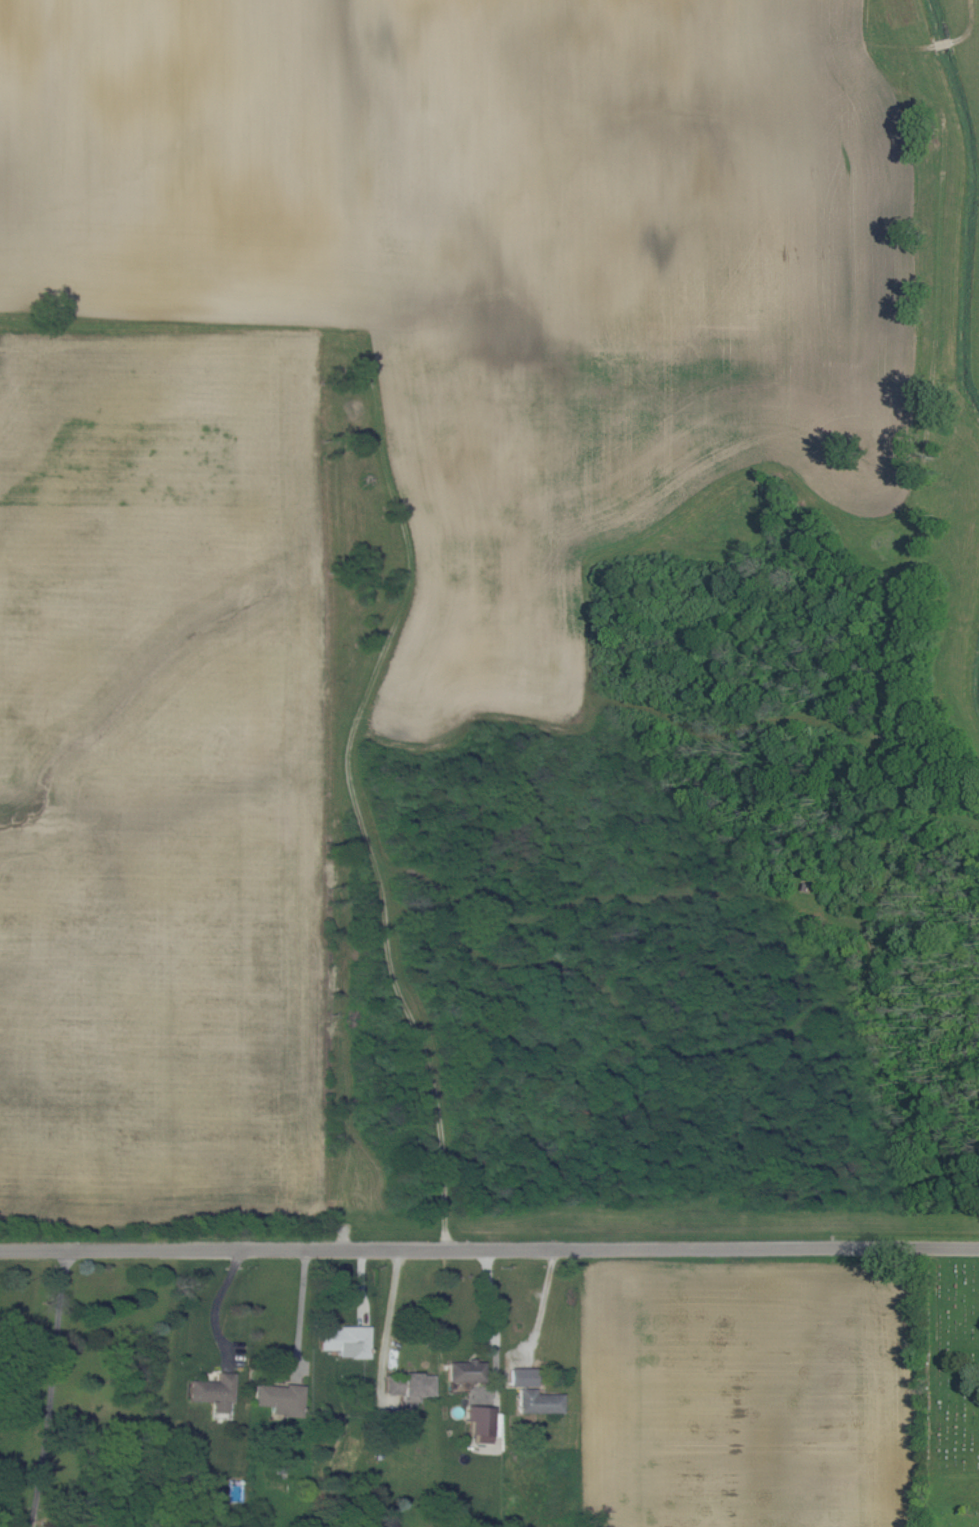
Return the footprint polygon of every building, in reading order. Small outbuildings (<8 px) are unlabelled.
[(370,1357),(371,1326),(321,1325),(321,1349),(340,1349),(340,1356),(370,1357)] [(448,1381),(484,1380),(484,1360),(448,1360),(448,1381)] [(511,1385),(534,1385),(534,1367),(511,1367),(511,1385)] [(190,1379),(190,1400),(213,1401),(212,1411),(229,1411),(229,1402),(233,1402),(235,1372),(218,1371),(218,1380),(190,1379)] [(385,1394),(434,1395),(434,1376),(386,1375),(385,1394)] [(271,1405),(271,1414),(303,1416),(305,1386),(255,1382),(253,1404),(271,1405)] [(535,1387),(519,1387),(519,1412),(563,1412),(563,1393),(536,1393),(535,1387)] [(495,1406),(467,1405),(466,1420),(472,1420),(471,1433),(476,1433),(476,1441),(493,1442),(495,1406)]
